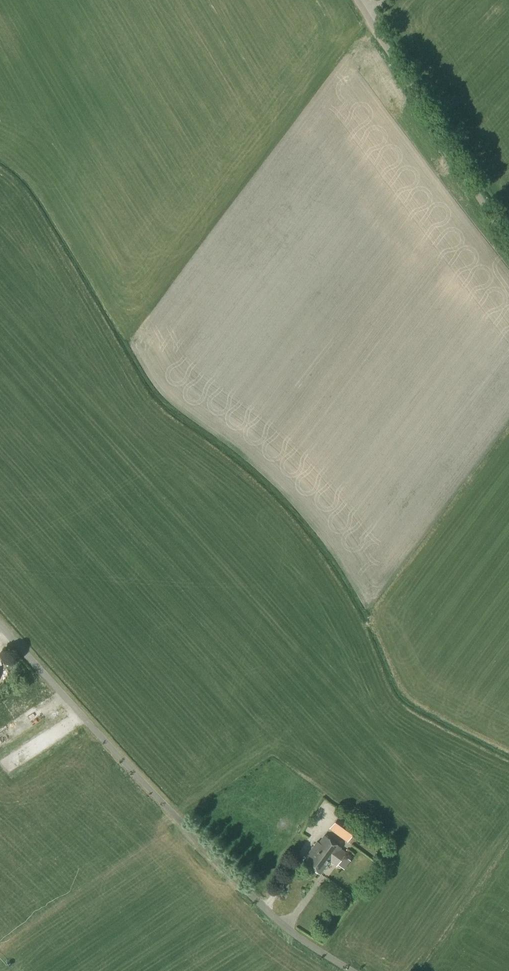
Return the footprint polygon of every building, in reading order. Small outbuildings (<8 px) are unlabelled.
[(347,843),(347,842),(357,827),(338,814),(328,829),(347,843)] [(341,849),(324,836),(319,844),(317,843),(307,857),(310,859),(306,864),(320,875),(329,862),(335,867),(345,853),(340,850),(341,849)]
